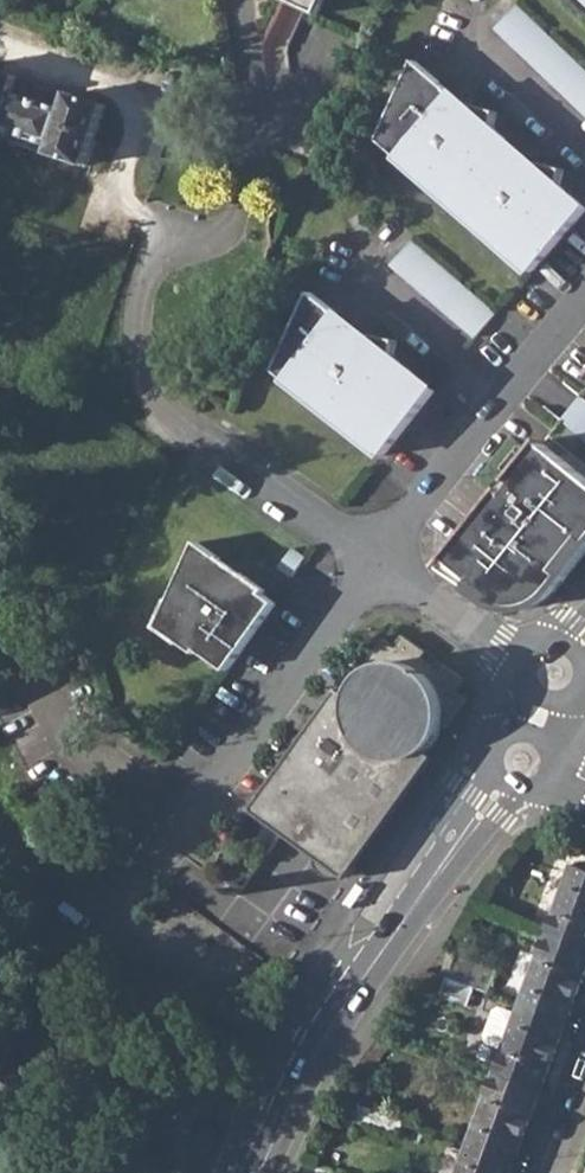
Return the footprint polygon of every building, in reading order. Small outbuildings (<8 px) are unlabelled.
[(320,14),(326,0),(289,0),(320,14)] [(584,118),(584,71),(518,5),(495,29),(584,118)] [(534,273),(559,246),(584,213),(584,207),(562,186),(566,169),(534,162),(494,129),(498,112),(466,104),(416,61),(380,141),(451,204),(456,199),(483,221),(478,227),(534,273)] [(14,92),(19,77),(0,70),(0,134),(2,129),(53,146),(50,154),(87,166),(96,139),(107,106),(70,93),(65,109),(14,92)] [(391,265),(476,338),(497,313),(412,241),(391,265)] [(275,371),(385,456),(434,393),(394,358),(397,341),(365,335),(312,293),(275,371)] [(543,442),(512,480),(518,485),(509,496),(503,492),(494,502),(443,568),(494,603),(514,609),(529,608),(542,603),(567,577),(561,571),(584,541),(584,477),(543,442)] [(584,555),(584,541),(561,571),(567,577),(584,555)] [(199,651),(228,671),(250,640),(277,604),(264,595),(266,591),(220,561),(222,559),(198,542),(160,627),(197,654),(199,651)] [(293,577),(307,557),(293,548),(279,568),(293,577)] [(369,847),(433,758),(427,754),(468,699),(457,691),(465,680),(442,663),(438,669),(423,658),(427,652),(404,635),(396,647),(385,639),(346,695),(340,691),(253,810),(285,833),(291,825),(307,837),(322,847),(318,858),(321,870),(326,874),(337,878),(349,875),(356,865),(355,852),(362,842),(369,847)] [(584,953),(584,872),(571,867),(545,937),(584,953)] [(363,887),(354,881),(339,902),(344,905),(348,908),(363,887)] [(567,1023),(584,974),(584,953),(545,937),(520,1004),(567,1023)] [(445,979),(488,995),(496,977),(453,961),(445,979)] [(439,999),(481,1015),(488,995),(445,979),(439,999)] [(494,1076),(541,1093),(567,1023),(520,1004),(516,1016),(504,1011),(498,1014),(488,1040),(491,1046),(504,1050),(494,1076)] [(470,1144),(516,1161),(541,1093),(494,1076),(470,1144)] [(352,1121),(398,1138),(405,1120),(357,1103),(352,1121)] [(516,1161),(470,1144),(459,1172),(512,1172),(516,1161)]
